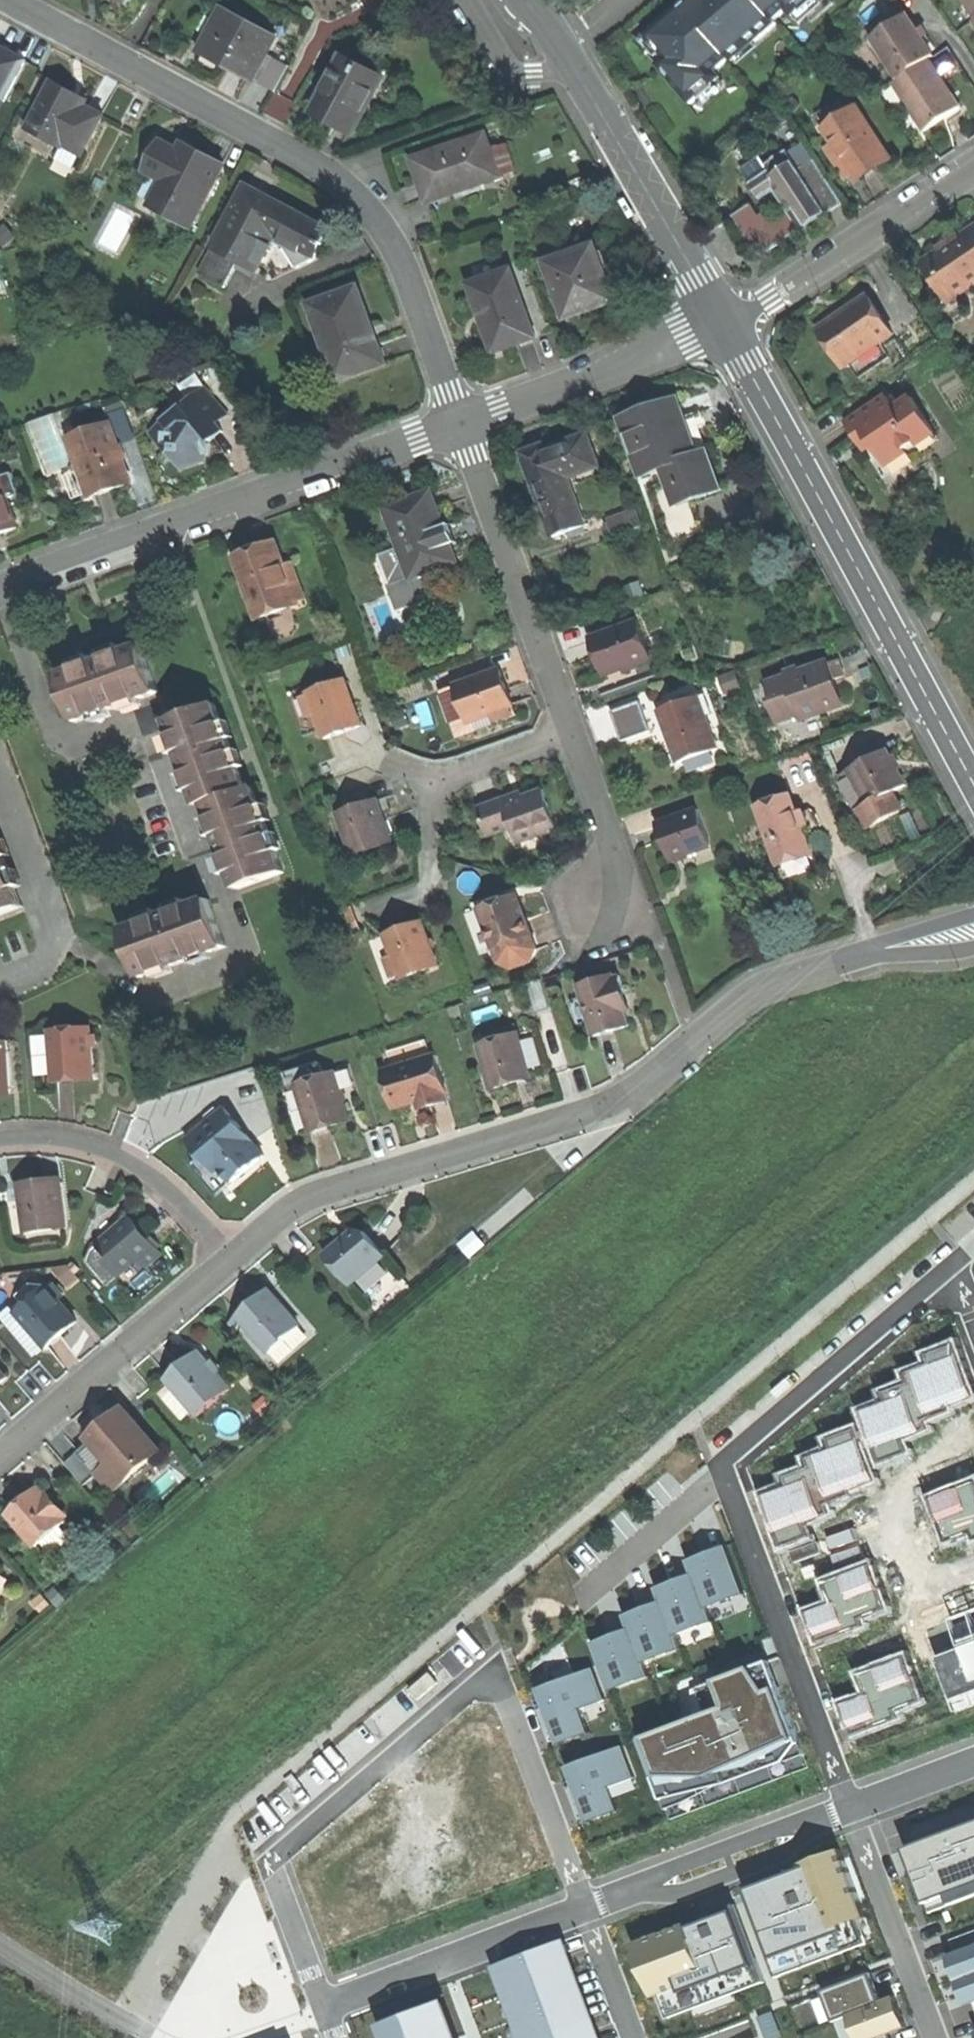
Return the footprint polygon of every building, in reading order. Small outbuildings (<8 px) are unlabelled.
[(649,32),(646,35),(665,59),(659,64),(658,65),(690,103),(713,84),(707,76),(751,40),(754,43),(778,23),(775,20),(795,3),(801,10),(813,0),(687,0),(649,32)] [(973,16),(973,0),(964,0),(973,16)] [(781,27),(801,10),(795,3),(775,20),(778,23),(781,27)] [(278,37),(225,8),(201,52),(227,66),(253,81),(254,80),(268,55),(278,37)] [(870,38),(897,79),(928,59),(933,56),(919,34),(906,15),(870,38)] [(649,53),(659,64),(665,59),(646,35),(649,32),(647,30),(635,40),(647,55),(649,53)] [(4,101),(26,61),(0,48),(0,98),(4,101)] [(254,80),(275,92),(289,67),(268,55),(254,80)] [(383,78),(343,57),(314,112),(334,123),(354,133),(383,78)] [(897,79),(892,82),(924,131),(942,119),(960,107),(928,59),(897,79)] [(54,82),(28,130),(62,148),(66,142),(84,152),(104,116),(84,106),(70,98),(73,92),(54,82)] [(857,103),(823,124),(856,177),(873,167),(890,156),(857,103)] [(486,135),(415,160),(422,180),(429,201),(500,177),(486,135)] [(151,205),(191,227),(224,166),(205,156),(184,145),(180,152),(163,143),(145,176),(162,185),(151,205)] [(753,202),(736,213),(756,247),(763,242),(768,251),(820,217),(843,203),(815,161),(802,169),(790,150),(767,164),(771,171),(753,182),(762,196),(776,187),(790,211),(777,219),(774,215),(764,212),(761,215),(753,202)] [(247,188),(201,275),(226,288),(240,262),(258,271),(273,242),(287,250),(299,269),(314,261),(330,231),(280,205),(247,188)] [(5,246),(17,236),(6,224),(0,229),(0,241),(5,246)] [(962,236),(961,234),(948,242),(938,249),(939,251),(923,261),(936,281),(940,278),(953,298),(973,285),(973,228),(962,236)] [(596,247),(549,264),(569,319),(586,313),(586,314),(599,310),(599,308),(607,305),(616,302),(596,247)] [(511,269),(470,284),(483,319),(495,352),(536,337),(511,269)] [(358,288),(311,305),(326,346),(318,349),(330,383),(385,363),(370,321),(358,288)] [(902,328),(878,291),(855,306),(828,324),(852,360),(902,328)] [(208,392),(198,401),(217,423),(227,414),(208,392)] [(933,440),(905,396),(904,397),(904,398),(893,405),(886,395),(843,423),(842,422),(841,423),(849,435),(857,448),(866,442),(877,459),(899,445),(900,448),(909,443),(915,452),(933,440)] [(198,401),(195,397),(166,421),(174,430),(172,455),(184,469),(195,465),(207,460),(202,446),(224,431),(217,423),(198,401)] [(620,419),(641,477),(662,469),(698,456),(697,454),(678,399),(647,410),(620,419)] [(111,424),(71,438),(91,496),(111,489),(131,482),(111,424)] [(543,447),(524,454),(555,537),(588,525),(568,472),(596,462),(587,436),(563,444),(545,451),(543,447)] [(668,487),(675,506),(721,489),(707,451),(697,454),(698,456),(662,469),(668,487)] [(1,477),(8,498),(21,494),(13,473),(1,477)] [(0,478),(0,534),(19,527),(8,498),(1,477),(0,478)] [(432,492),(386,509),(400,548),(409,572),(432,564),(435,570),(457,562),(442,520),(432,492)] [(638,512),(608,522),(614,538),(643,527),(638,512)] [(258,618),(298,604),(285,566),(278,548),(258,555),(238,562),(258,618)] [(409,572),(400,548),(378,556),(389,586),(411,578),(409,572)] [(285,566),(298,604),(306,601),(293,563),(285,566)] [(409,572),(411,578),(418,599),(419,602),(419,601),(443,592),(435,570),(432,564),(409,572)] [(398,606),(418,599),(411,578),(389,586),(389,588),(390,588),(393,595),(394,595),(398,606)] [(638,620),(591,637),(597,655),(604,676),(652,659),(638,620)] [(110,657),(59,675),(75,721),(159,692),(142,645),(110,657)] [(828,664),(827,662),(769,683),(775,700),(773,701),(780,721),(801,713),(803,719),(843,705),(836,686),(834,680),(845,676),(839,660),(828,664)] [(511,707),(514,706),(507,686),(501,669),(457,685),(470,722),(492,714),(494,722),(514,715),(511,707)] [(309,692),(310,695),(317,714),(326,739),(344,732),(362,726),(345,679),(309,692)] [(317,714),(310,695),(302,697),(309,716),(317,714)] [(699,697),(659,711),(669,739),(678,762),(688,758),(707,752),(717,748),(699,697)] [(640,702),(612,712),(622,741),(650,731),(640,702)] [(216,703),(169,720),(182,757),(200,805),(207,803),(220,840),(238,889),(285,872),(254,786),(247,789),(216,703)] [(870,804),(893,792),(906,785),(896,765),(888,749),(852,768),(870,804)] [(711,763),(707,752),(688,758),(692,769),(711,763)] [(857,811),(870,804),(852,768),(838,776),(857,811)] [(519,844),(559,829),(550,806),(544,789),(506,803),(504,798),(478,808),(489,836),(513,827),(519,844)] [(870,804),(857,811),(863,823),(870,825),(901,807),(893,792),(870,804)] [(779,866),(812,855),(790,794),(758,806),(779,866)] [(377,799),(339,813),(353,850),(390,837),(383,816),(377,799)] [(698,809),(657,824),(661,832),(664,842),(665,842),(671,860),(711,846),(698,809)] [(23,906),(0,846),(0,914),(23,906)] [(496,902),(480,908),(495,949),(533,935),(517,894),(496,902)] [(210,899),(124,930),(140,976),(187,960),(226,946),(210,899)] [(437,965),(422,923),(400,930),(386,935),(401,978),(437,965)] [(401,978),(386,935),(371,941),(386,983),(401,978)] [(537,949),(533,935),(495,949),(501,963),(513,969),(532,962),(537,949)] [(615,974),(579,985),(595,1036),(612,1030),(630,1025),(627,1013),(632,1011),(621,975),(616,977),(615,974)] [(543,979),(529,983),(537,1011),(551,1007),(543,979)] [(90,1028),(50,1031),(54,1079),(74,1077),(94,1075),(92,1046),(91,1036),(90,1028)] [(518,1034),(478,1046),(491,1089),(508,1084),(531,1077),(518,1034)] [(0,1041),(0,1090),(11,1090),(8,1041),(0,1041)] [(385,1070),(396,1107),(407,1104),(418,1101),(428,1098),(430,1105),(448,1100),(446,1092),(447,1092),(436,1055),(385,1070)] [(297,1086),(325,1077),(321,1062),(285,1074),(290,1088),(297,1086)] [(312,1132),(327,1127),(350,1119),(336,1074),(325,1077),(297,1086),(312,1132)] [(421,1108),(430,1105),(428,1098),(418,1101),(421,1108)] [(226,1108),(188,1140),(215,1172),(220,1169),(232,1182),(249,1168),(265,1155),(226,1108)] [(68,1227),(62,1181),(43,1184),(26,1186),(27,1199),(21,1200),(26,1233),(68,1227)] [(138,1225),(131,1217),(98,1245),(106,1253),(103,1256),(120,1276),(140,1258),(146,1266),(162,1253),(157,1248),(148,1238),(138,1225)] [(333,1248),(325,1255),(350,1285),(385,1255),(365,1231),(357,1231),(342,1243),(341,1242),(333,1248)] [(486,1244),(475,1232),(460,1244),(471,1257),(486,1244)] [(153,1234),(148,1238),(157,1248),(162,1244),(153,1234)] [(108,1286),(120,1276),(103,1256),(106,1253),(98,1245),(92,1250),(88,1262),(108,1286)] [(48,1286),(17,1312),(46,1346),(47,1347),(62,1334),(77,1322),(48,1286)] [(269,1290),(266,1292),(275,1302),(278,1300),(269,1290)] [(255,1302),(239,1316),(267,1348),(282,1335),(286,1339),(301,1326),(278,1300),(275,1302),(266,1292),(255,1302)] [(36,1355),(46,1346),(17,1312),(7,1321),(36,1355)] [(270,1352),(286,1339),(282,1335),(267,1348),(270,1352)] [(957,1340),(924,1353),(927,1361),(903,1371),(906,1380),(880,1391),(883,1398),(859,1408),(881,1464),(912,1451),(907,1437),(932,1427),(929,1420),(954,1410),(953,1407),(973,1399),(973,1381),(957,1340)] [(171,1384),(194,1410),(198,1416),(230,1389),(218,1374),(209,1364),(199,1351),(182,1365),(166,1379),(171,1384)] [(215,1359),(209,1364),(218,1374),(223,1369),(215,1359)] [(194,1410),(171,1384),(159,1394),(182,1420),(194,1410)] [(109,1422),(88,1439),(110,1464),(125,1481),(161,1450),(125,1408),(109,1422)] [(880,1478),(859,1424),(825,1437),(829,1446),(804,1456),(807,1464),(781,1475),(784,1483),(761,1492),(783,1549),(814,1537),(808,1521),(841,1508),(837,1500),(853,1493),(852,1489),(880,1478)] [(76,1454),(65,1464),(84,1486),(95,1476),(76,1454)] [(112,1492),(125,1481),(110,1464),(97,1475),(112,1492)] [(929,1496),(947,1545),(973,1534),(973,1479),(929,1496)] [(67,1520),(39,1488),(24,1500),(9,1514),(36,1546),(67,1520)] [(801,1560),(829,1550),(836,1566),(893,1544),(882,1517),(797,1550),(801,1560)] [(50,1541),(58,1550),(76,1536),(68,1526),(50,1541)] [(630,1627),(594,1640),(611,1689),(652,1674),(647,1660),(684,1647),(680,1633),(718,1620),(713,1606),(747,1595),(729,1544),(688,1558),(693,1573),(656,1586),(661,1600),(625,1613),(630,1627)] [(888,1604),(871,1560),(823,1579),(831,1600),(806,1609),(818,1642),(865,1625),(861,1614),(888,1604)] [(937,1655),(959,1714),(973,1709),(973,1610),(954,1618),(964,1646),(937,1655)] [(923,1698),(908,1654),(858,1671),(866,1692),(840,1701),(851,1732),(899,1715),(897,1708),(923,1698)] [(695,1717),(641,1738),(670,1817),(810,1765),(771,1660),(694,1688),(695,1717)] [(595,1665),(538,1687),(560,1745),(594,1733),(584,1707),(608,1698),(595,1665)] [(623,1745),(567,1766),(588,1821),(619,1810),(610,1785),(635,1776),(623,1745)] [(908,1828),(915,1845),(907,1848),(931,1913),(973,1897),(973,1804),(908,1828)] [(768,1892),(750,1899),(780,1976),(875,1939),(865,1915),(870,1913),(868,1906),(862,1908),(840,1850),(801,1864),(803,1868),(788,1874),(786,1870),(763,1879),(768,1892)] [(687,1923),(635,1942),(655,1994),(662,1992),(670,2015),(764,1981),(736,1905),(704,1917),(705,1921),(689,1928),(687,1923)] [(973,1947),(973,1931),(952,1940),(957,1953),(973,1947)] [(500,1964),(529,2037),(597,2037),(559,1941),(500,1964)] [(948,1956),(967,2004),(973,2001),(973,1947),(957,1953),(948,1956)] [(881,1972),(831,1991),(841,2017),(890,1998),(881,1972)] [(489,2013),(514,2002),(502,1975),(477,1985),(489,2013)] [(907,1994),(859,2013),(869,2037),(886,2037),(919,2025),(907,1994)] [(449,2003),(387,2026),(392,2037),(462,2037),(449,2003)] [(781,2009),(756,2015),(762,2037),(786,2032),(781,2009)] [(515,2015),(493,2024),(499,2037),(525,2037),(515,2015)]
